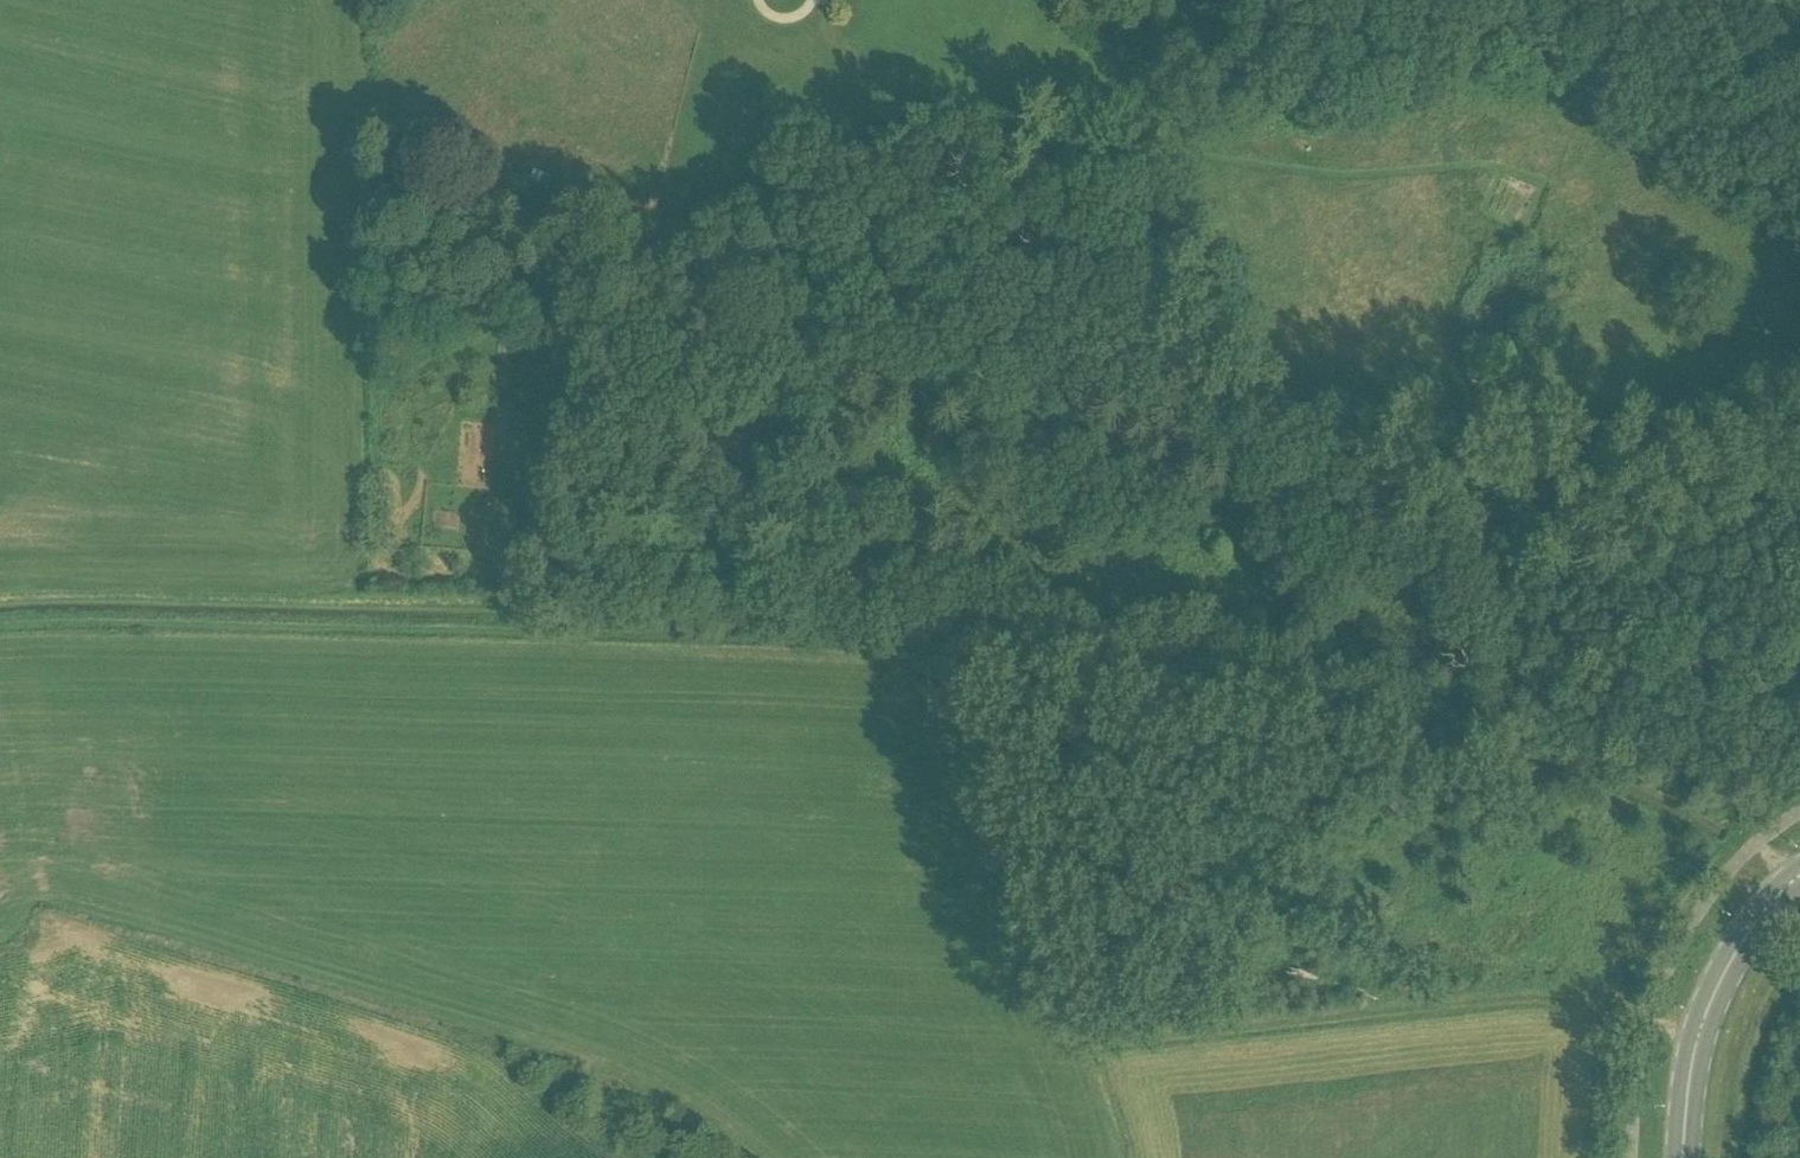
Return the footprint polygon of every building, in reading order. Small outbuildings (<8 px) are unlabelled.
[(543,189),(549,176),(533,169),(528,183),(543,189)]
